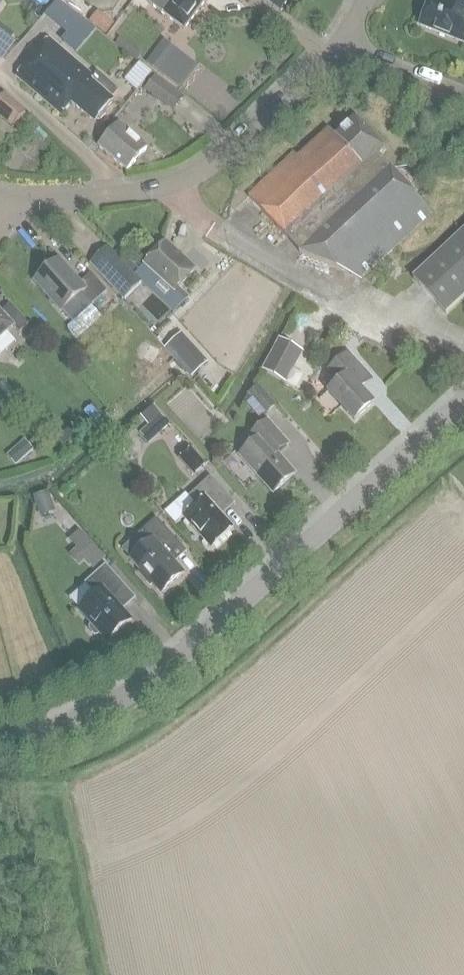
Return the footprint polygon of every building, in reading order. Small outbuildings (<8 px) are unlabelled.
[(41,16),(54,0),(35,0),(36,1),(30,8),(41,16)] [(99,27),(67,0),(59,0),(48,13),(70,32),(64,38),(79,51),(99,27)] [(150,3),(185,29),(207,0),(153,0),(150,3)] [(282,11),(291,0),(267,0),(282,11)] [(463,43),(463,0),(447,0),(446,1),(443,0),(431,0),(421,26),(463,43)] [(115,25),(107,18),(98,29),(107,36),(115,25)] [(73,103),(96,123),(115,100),(95,84),(98,79),(49,38),(17,77),(62,116),(73,103)] [(117,45),(138,61),(143,55),(121,39),(117,45)] [(194,68),(173,52),(165,62),(154,54),(147,63),(179,88),(194,68)] [(185,98),(157,77),(146,91),(174,112),(185,98)] [(13,128),(27,112),(5,93),(0,99),(0,116),(13,128)] [(386,150),(357,119),(338,137),(330,129),(299,157),(295,153),(249,197),(303,255),(362,280),(433,213),(379,156),(386,150)] [(100,147),(128,172),(148,149),(120,124),(100,147)] [(414,279),(447,314),(463,299),(463,232),(414,279)] [(146,265),(176,292),(196,271),(166,243),(146,265)] [(92,274),(81,283),(60,259),(35,281),(62,312),(83,294),(93,305),(108,292),(92,274)] [(130,260),(107,281),(125,301),(129,296),(148,279),(130,260)] [(0,310),(0,339),(14,326),(21,333),(30,325),(11,304),(2,312),(0,310)] [(194,375),(207,362),(182,334),(169,347),(194,375)] [(305,352),(280,339),(263,371),(287,384),(305,352)] [(329,392),(356,421),(375,404),(357,384),(367,374),(349,353),(330,370),(341,382),(329,392)] [(249,395),(267,415),(278,406),(260,386),(249,395)] [(95,404),(85,413),(94,424),(104,416),(95,404)] [(149,426),(141,434),(150,445),(171,425),(154,406),(141,417),(149,426)] [(240,457),(274,494),(296,474),(279,455),(290,445),(268,421),(257,431),(262,437),(240,457)] [(73,441),(65,432),(57,440),(65,449),(73,441)] [(34,450),(25,440),(16,448),(25,458),(34,450)] [(192,448),(179,460),(195,478),(208,466),(192,448)] [(184,518),(212,549),(234,529),(217,510),(230,498),(212,477),(189,497),(198,506),(184,518)] [(56,512),(49,492),(34,498),(41,518),(56,512)] [(182,546),(157,518),(140,534),(149,543),(132,559),(142,572),(140,573),(151,585),(153,584),(162,594),(185,574),(169,556),(182,546)] [(106,559),(80,531),(68,542),(93,570),(106,559)] [(125,586),(107,565),(86,584),(96,595),(80,610),(93,624),(90,627),(90,630),(95,636),(99,636),(101,634),(108,642),(132,621),(112,598),(125,586)]
